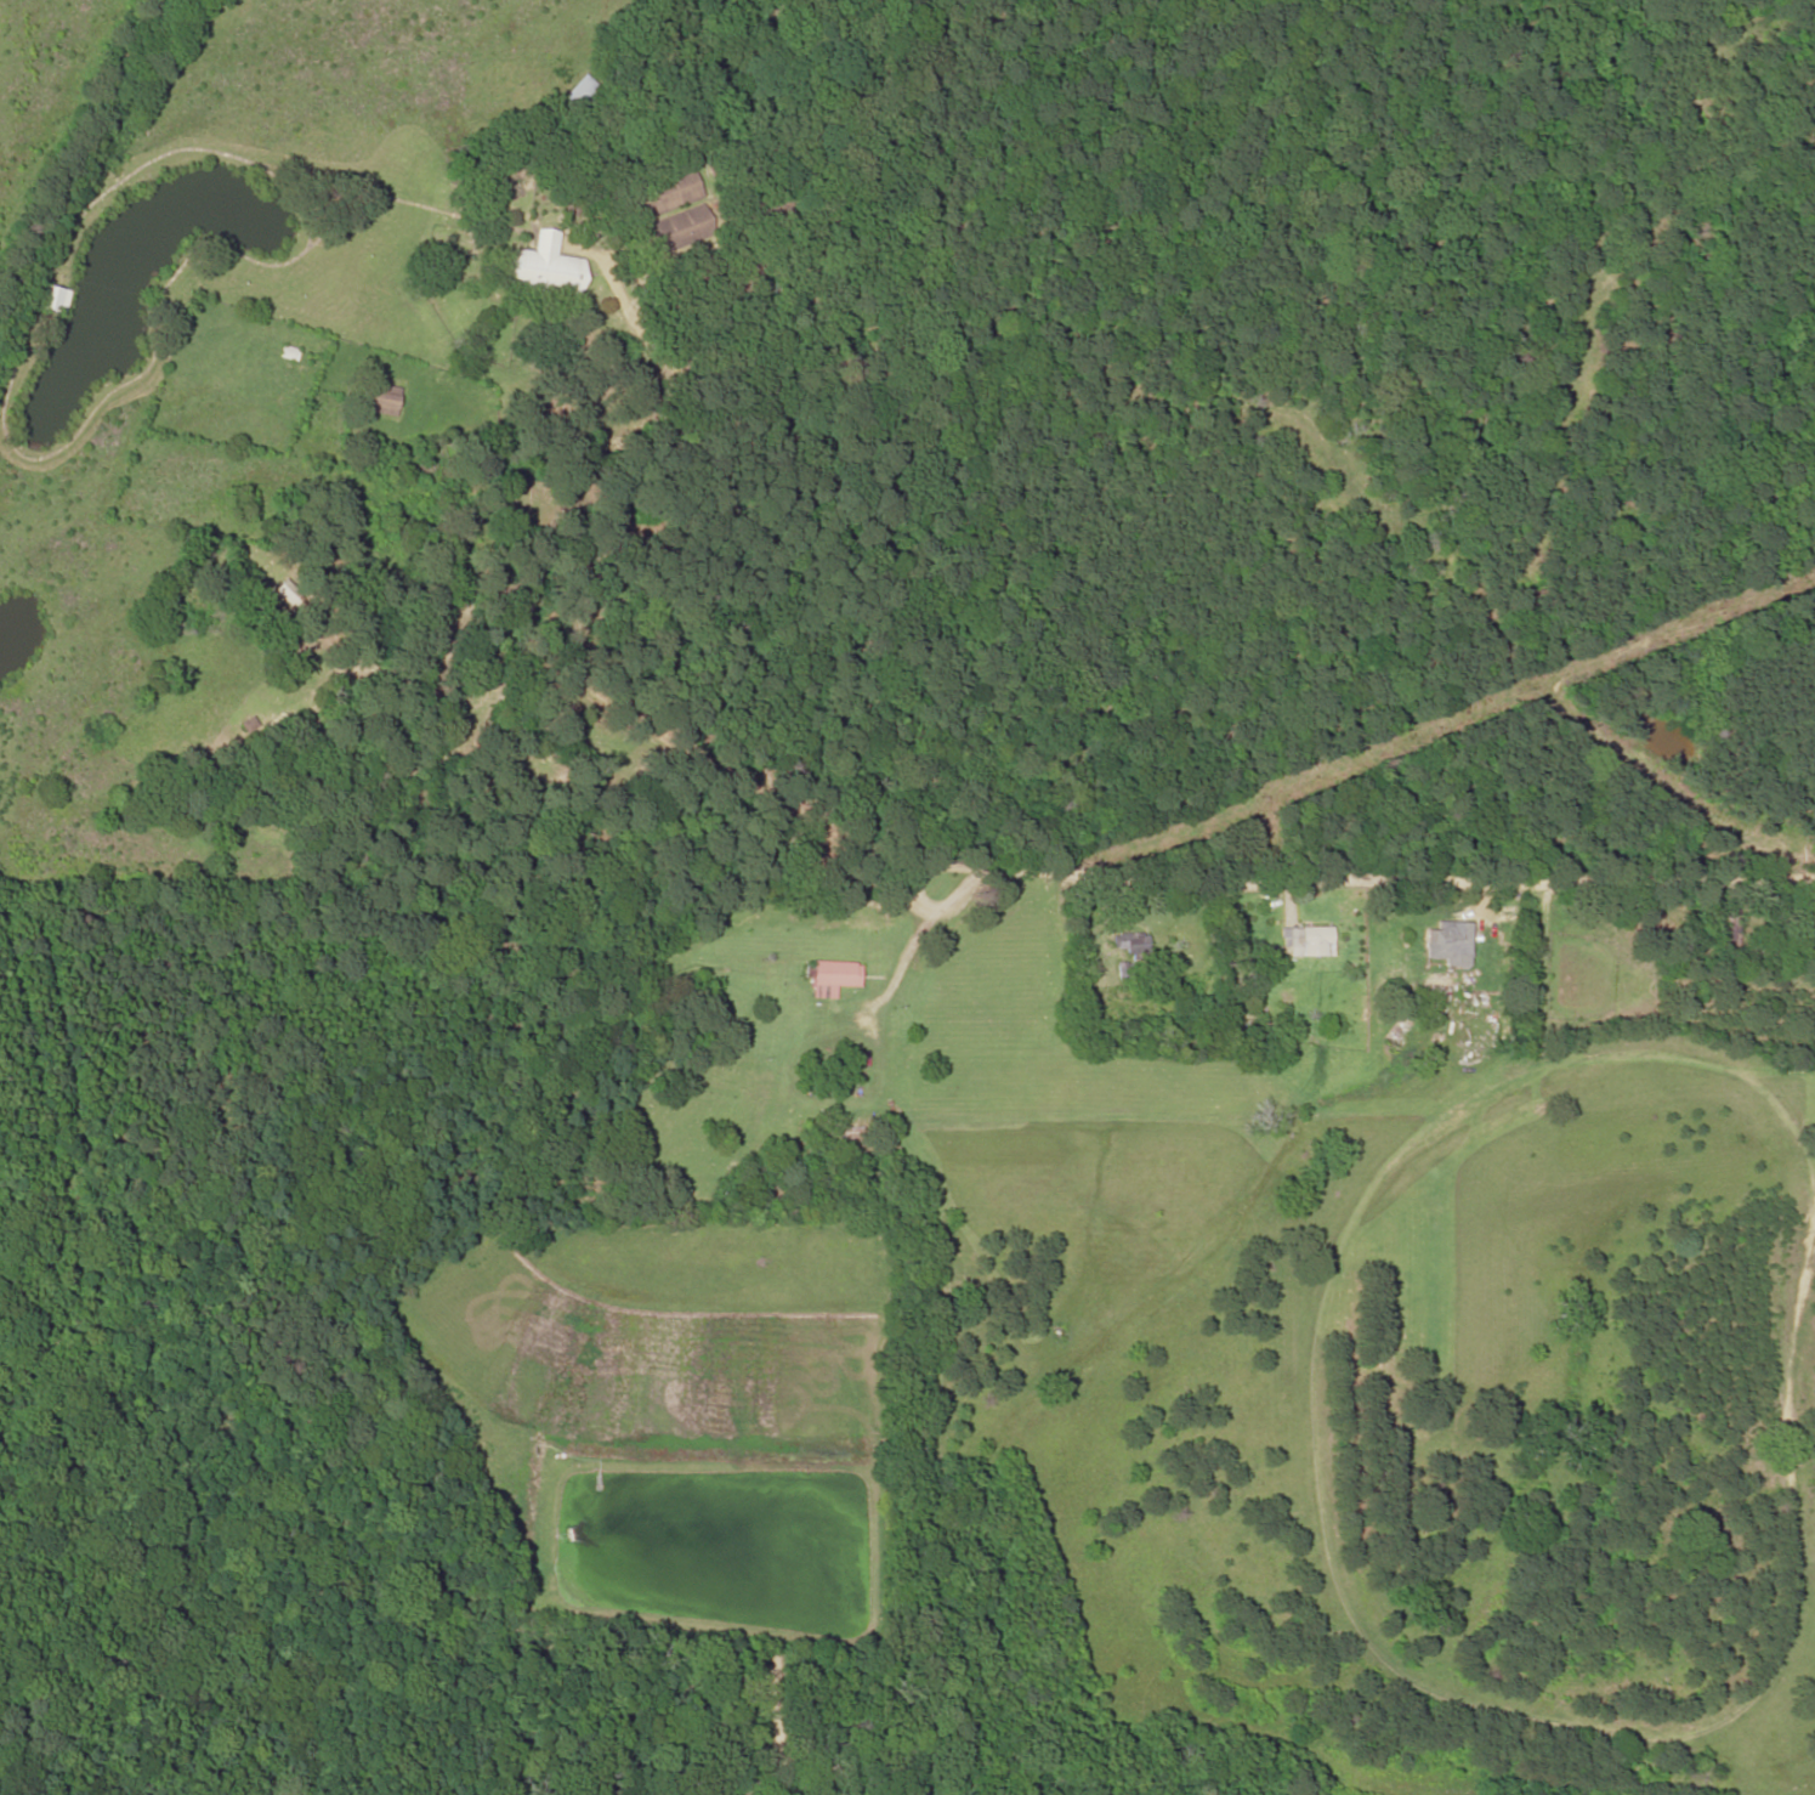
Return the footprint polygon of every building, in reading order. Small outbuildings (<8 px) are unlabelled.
[(565,98),(587,115),(605,91),(584,75),(565,98)] [(644,220),(704,199),(692,168),(633,189),(644,220)] [(647,222),(656,253),(714,237),(706,206),(647,222)] [(504,288),(581,297),(585,260),(556,256),(559,231),(537,229),(534,252),(509,249),(504,288)] [(64,314),(68,289),(41,284),(37,309),(64,314)] [(397,416),(399,386),(361,383),(359,413),(397,416)] [(297,596),(282,582),(274,590),(289,605),(297,596)] [(1739,912),(1724,912),(1724,947),(1739,947),(1739,912)] [(1426,930),(1425,959),(1444,959),(1444,967),(1468,968),(1470,923),(1437,922),(1437,930),(1426,930)] [(1331,927),(1283,927),(1283,956),(1331,956),(1331,927)] [(1118,964),(1118,975),(1134,974),(1134,961),(1148,961),(1148,934),(1109,935),(1110,952),(1128,951),(1129,963),(1118,964)] [(859,986),(858,962),(811,963),(811,998),(835,998),(834,986),(859,986)] [(862,1128),(839,1128),(839,1155),(862,1155),(862,1128)]
